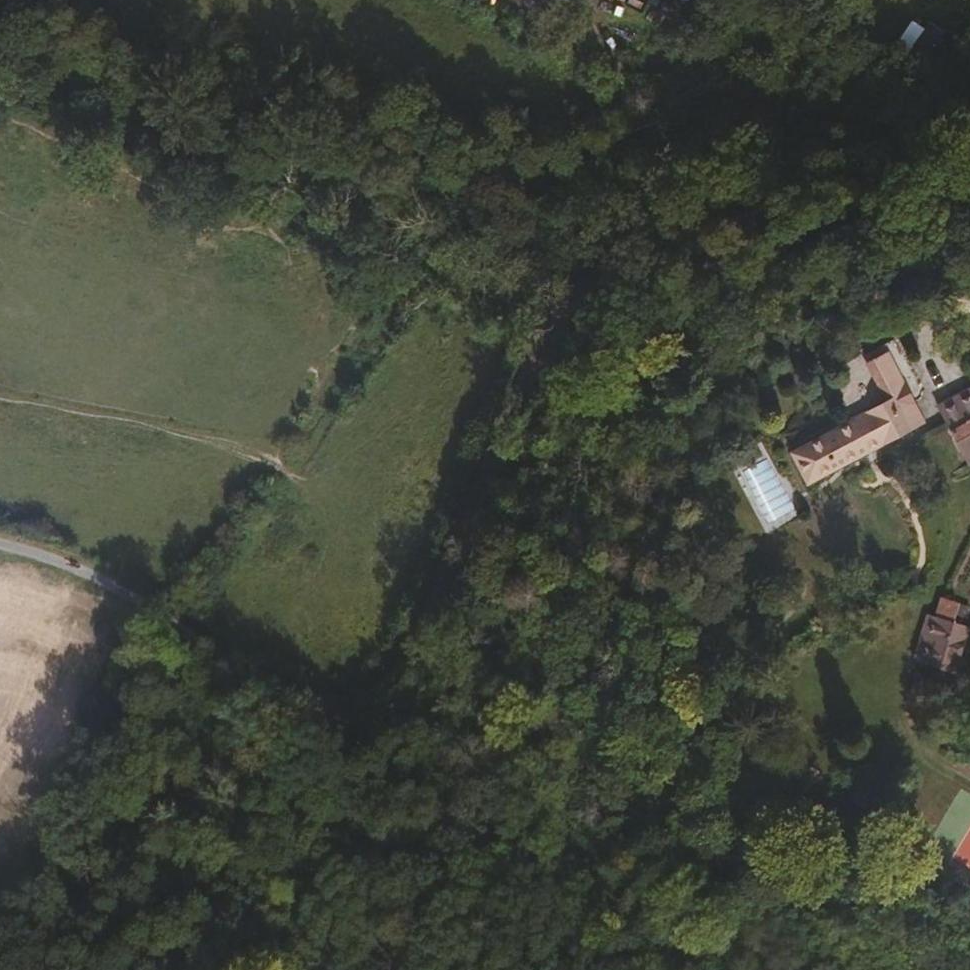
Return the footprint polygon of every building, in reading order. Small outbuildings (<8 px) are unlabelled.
[(920,420),(899,379),(881,388),(887,401),(852,417),(852,423),(841,429),(853,454),(886,438),(882,429),(897,421),(903,431),(920,420)] [(966,385),(935,403),(942,417),(950,429),(962,422),(969,435),(969,391),(966,385)] [(743,470),(763,510),(785,499),(765,459),(743,470)] [(936,615),(923,614),(922,662),(933,662),(932,677),(963,678),(964,627),(956,627),(956,599),(937,599),(936,615)] [(960,604),(955,623),(969,627),(969,607),(960,604)] [(958,849),(969,858),(969,833),(958,849)]
